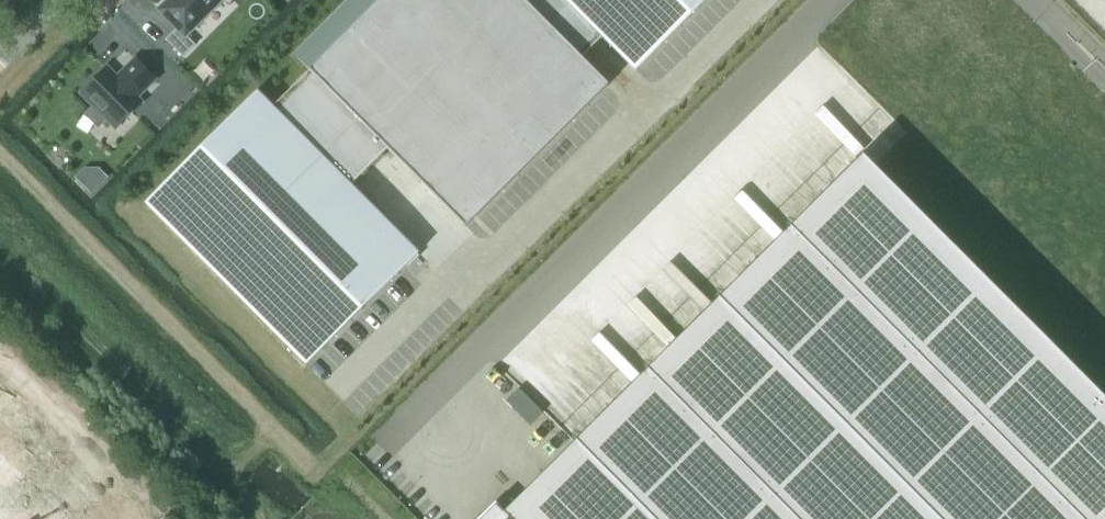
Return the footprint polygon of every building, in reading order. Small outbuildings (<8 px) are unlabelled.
[(160,11),(177,28),(166,39),(184,57),(196,44),(186,35),(221,0),(171,0),(160,11)] [(294,55),(310,70),(388,148),(466,227),(608,86),(580,59),(522,0),(349,0),(294,55)] [(580,59),(602,37),(636,71),(707,0),(522,0),(580,59)] [(137,97),(155,79),(135,59),(121,73),(123,75),(119,79),(107,68),(82,93),(116,128),(142,103),(137,97)] [(257,92),(145,204),(307,365),(418,254),(351,186),(388,148),(310,70),(273,107),(257,92)] [(478,518),(1104,518),(1104,402),(862,157),(540,478),(506,511),(496,502),(478,518)] [(0,328),(0,434),(85,518),(156,518),(176,499),(3,325),(0,328)]
